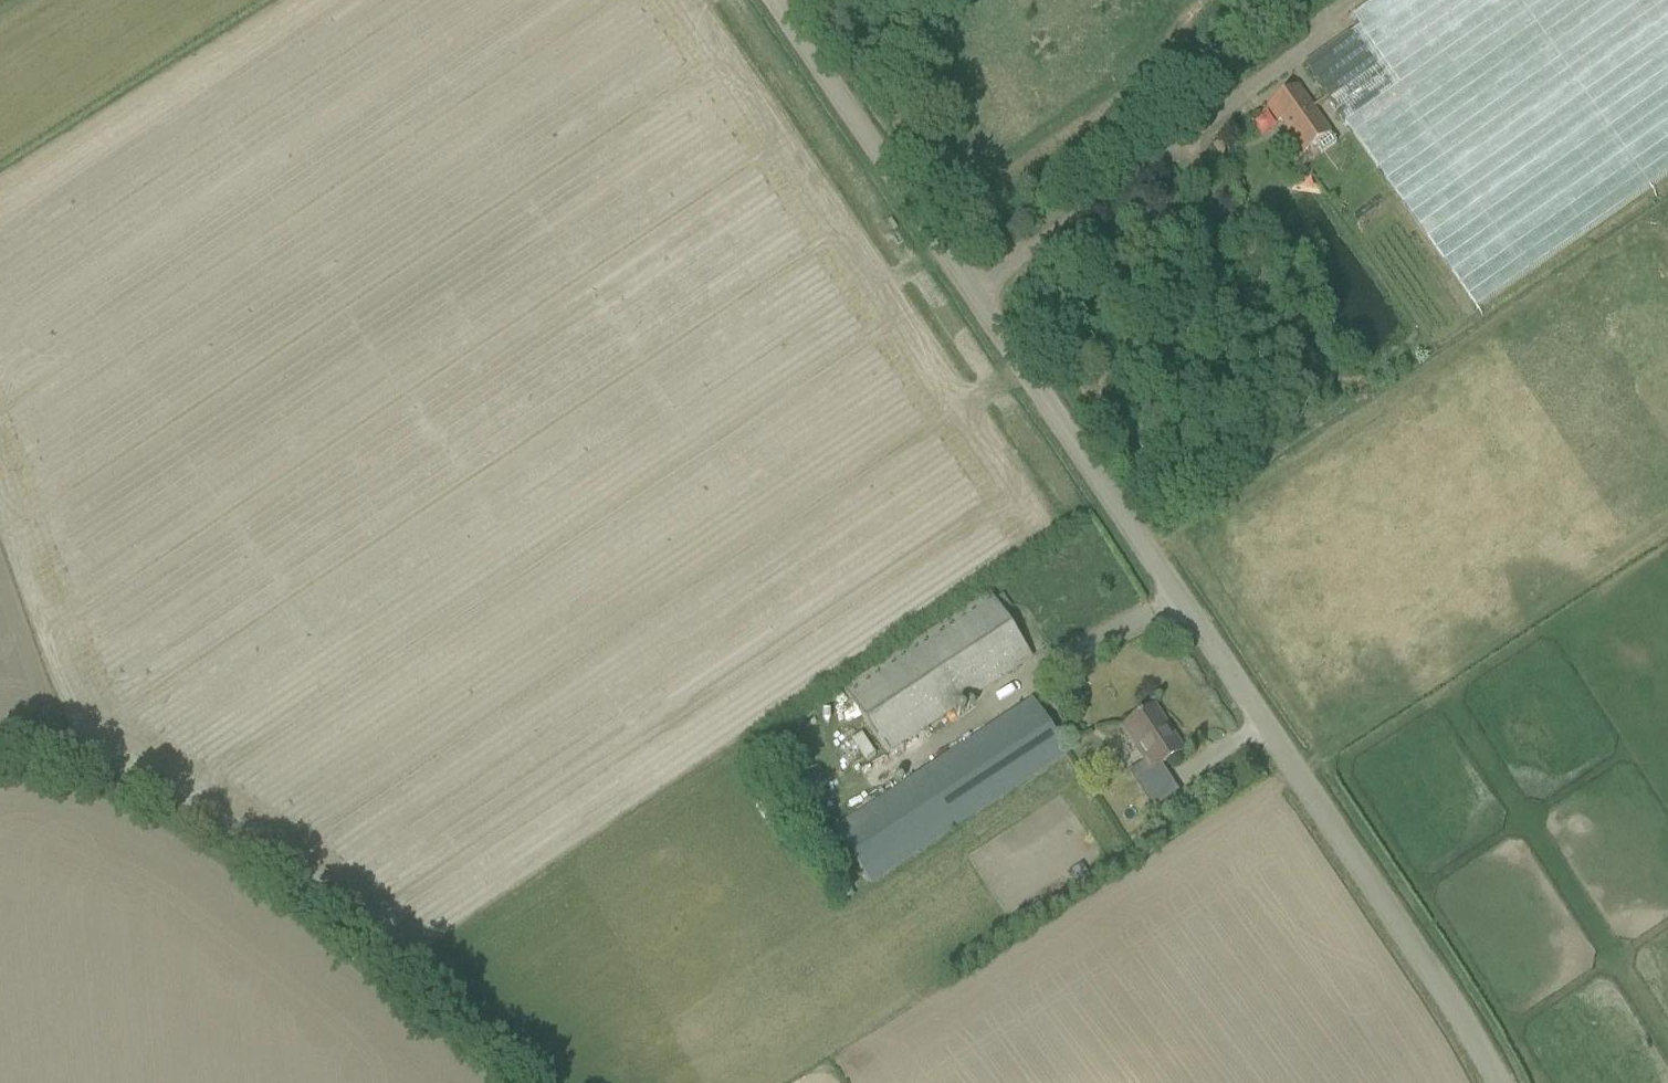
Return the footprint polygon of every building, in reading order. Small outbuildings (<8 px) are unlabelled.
[(1305,64),(1479,310),(1667,176),(1667,0),(1371,0),(1350,15),(1358,26),(1305,64)] [(1297,88),(1264,111),(1298,159),(1331,135),(1297,88)] [(990,595),(971,607),(845,693),(887,756),(1013,670),(1031,658),(990,595)] [(1033,700),(1014,712),(835,833),(869,888),(1047,766),(1067,753),(1033,700)] [(1154,709),(1122,730),(1150,773),(1182,752),(1154,709)]
